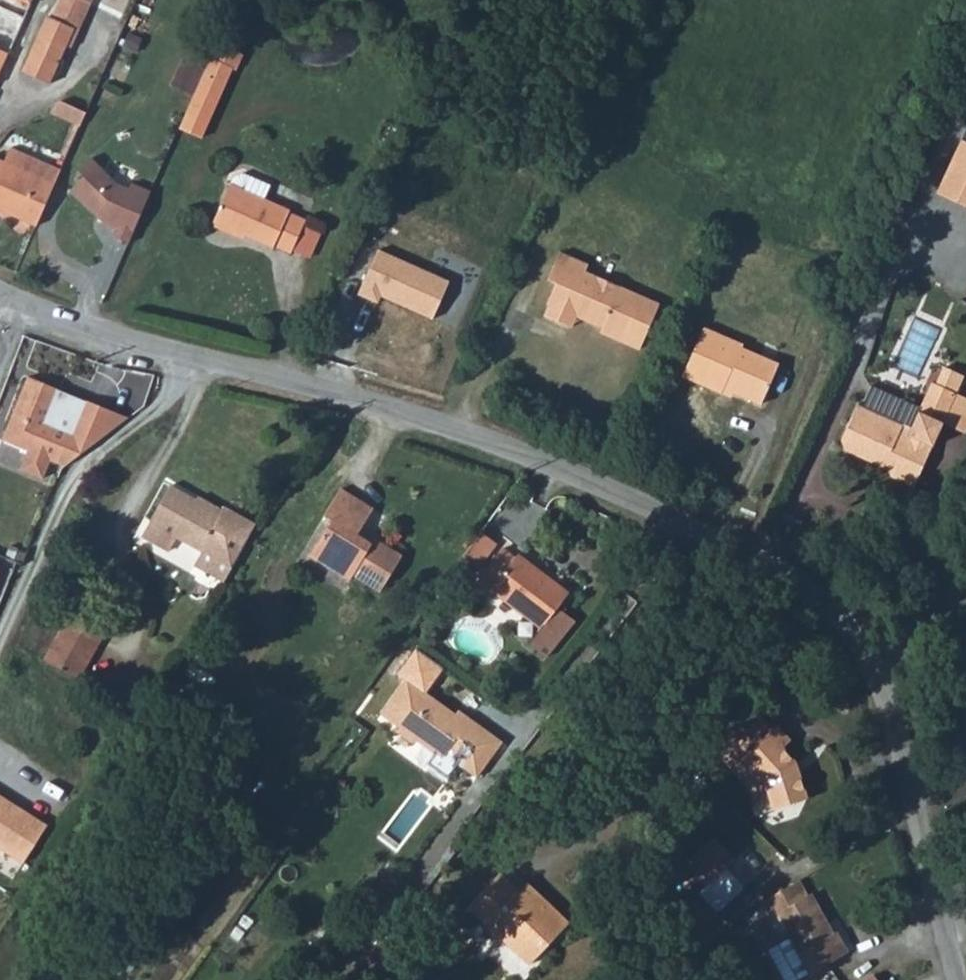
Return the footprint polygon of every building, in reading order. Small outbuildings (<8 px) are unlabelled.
[(7,61),(31,0),(0,0),(0,54),(5,57),(7,61)] [(49,84),(65,47),(74,46),(87,2),(84,0),(59,0),(53,16),(48,17),(22,72),(49,84)] [(240,46),(212,34),(205,51),(228,60),(234,63),(240,46)] [(205,51),(175,117),(197,128),(228,60),(205,51)] [(52,115),(79,127),(86,112),(59,100),(52,115)] [(965,135),(965,108),(957,104),(947,127),(965,135)] [(923,182),(964,200),(965,195),(965,135),(947,127),(923,182)] [(27,225),(52,167),(1,144),(0,146),(0,213),(27,225)] [(101,237),(118,246),(141,195),(121,185),(116,191),(82,160),(68,173),(73,178),(60,191),(89,226),(104,233),(101,237)] [(271,238),(291,246),(305,213),(286,204),(288,201),(263,191),(268,176),(243,165),(230,168),(208,220),(233,231),(235,226),(270,241),(271,238)] [(544,302),(553,306),(578,316),(576,322),(615,337),(635,293),(561,261),(564,255),(535,242),(525,268),(533,272),(523,295),(527,299),(523,306),(538,314),(544,302)] [(373,244),(352,290),(376,301),(380,291),(422,310),(439,274),(373,244)] [(548,318),(553,306),(544,302),(538,314),(548,318)] [(663,368),(702,385),(704,380),(738,395),(755,358),(718,342),(721,338),(684,320),(663,368)] [(929,354),(923,371),(943,379),(950,364),(929,354)] [(943,379),(923,371),(919,369),(897,418),(842,394),(828,427),(833,441),(875,458),(878,470),(901,479),(932,408),(943,379)] [(88,402),(75,434),(47,422),(60,391),(28,378),(1,442),(26,452),(18,472),(41,481),(51,459),(66,465),(129,419),(88,402)] [(965,389),(943,379),(932,408),(953,418),(965,389)] [(238,558),(264,514),(233,496),(229,504),(178,474),(149,525),(176,541),(183,528),(207,541),(238,558)] [(348,549),(351,543),(363,520),(329,502),(314,530),(321,534),(301,570),(342,593),(345,587),(374,603),(394,567),(365,551),(362,557),(348,549)] [(497,534),(483,523),(465,547),(478,558),(497,534)] [(231,571),(238,558),(207,541),(201,554),(231,571)] [(499,590),(528,554),(519,547),(516,551),(504,541),(482,568),(495,578),(491,584),(499,590)] [(365,551),(351,543),(348,549),(362,557),(365,551)] [(541,565),(528,554),(499,590),(512,601),(541,565)] [(569,588),(541,565),(512,601),(540,623),(569,588)] [(110,619),(78,601),(50,651),(83,669),(110,619)] [(461,719),(403,673),(375,707),(394,722),(391,725),(404,735),(413,735),(431,750),(438,749),(469,773),(495,740),(464,715),(461,719)] [(777,721),(735,759),(747,773),(758,764),(766,773),(774,802),(806,793),(796,756),(782,742),(790,735),(777,721)] [(0,787),(0,842),(21,856),(46,818),(0,787)] [(733,855),(713,833),(683,859),(704,882),(697,889),(717,912),(747,886),(725,862),(733,855)] [(571,908),(525,871),(520,877),(500,862),(471,897),(535,951),(571,908)] [(828,923),(812,892),(807,895),(798,878),(761,900),(770,916),(778,913),(790,936),(768,947),(784,979),(795,979),(849,951),(839,930),(833,933),(829,935),(824,926),(828,923)] [(833,933),(828,923),(824,926),(829,935),(833,933)] [(875,967),(859,979),(885,979),(875,967)]
